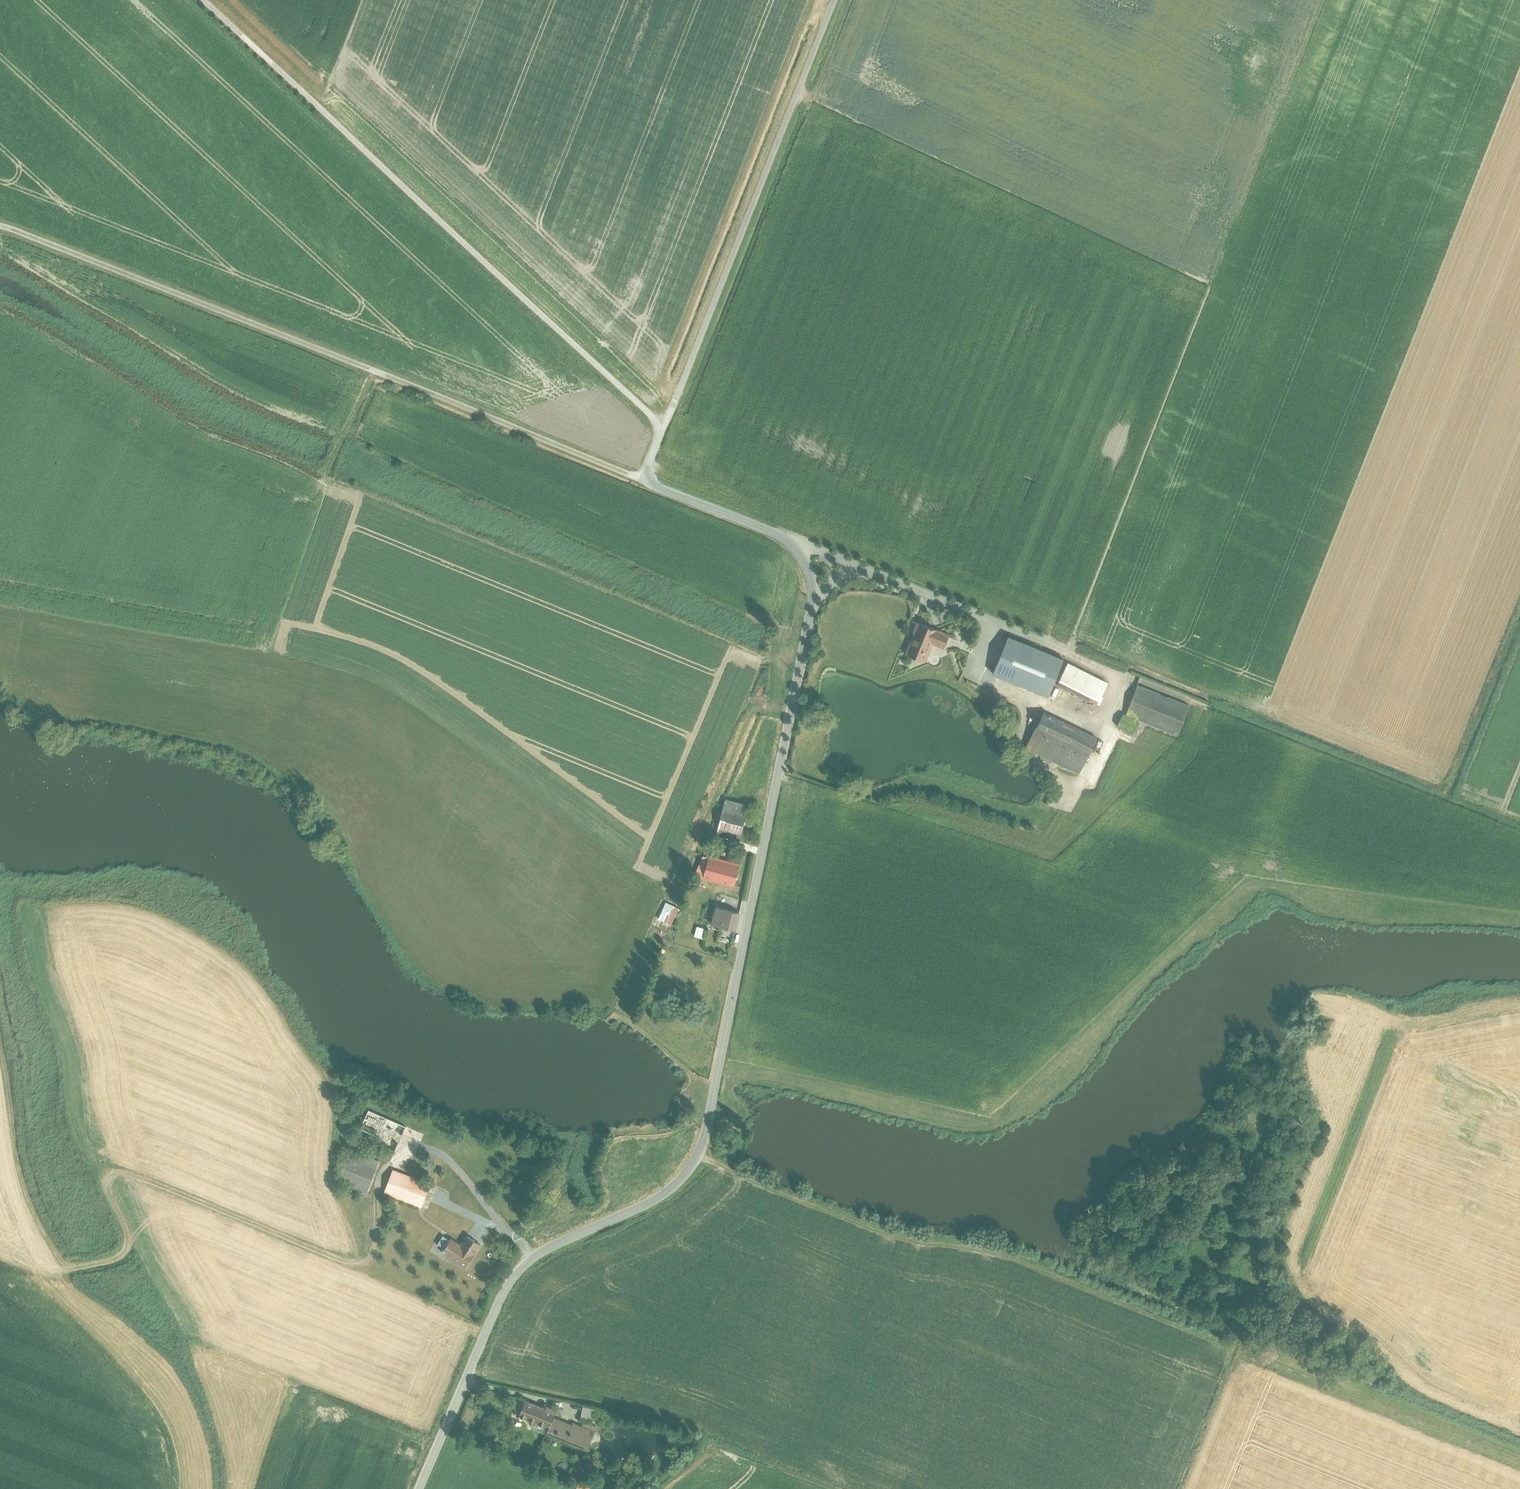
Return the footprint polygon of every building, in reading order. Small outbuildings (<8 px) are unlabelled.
[(912,645),(908,655),(926,662),(933,644),(944,649),(950,635),(918,622),(913,632),(918,634),(913,645),(912,645)] [(1009,636),(993,674),(1048,696),(1064,659),(1009,636)] [(1069,663),(1057,686),(1089,702),(1090,701),(1098,704),(1100,705),(1104,698),(1102,697),(1109,683),(1069,663)] [(1123,713),(1117,726),(1133,734),(1137,726),(1139,727),(1140,724),(1138,723),(1139,720),(1178,736),(1190,705),(1138,685),(1126,715),(1123,713)] [(1028,744),(1026,748),(1039,755),(1056,763),(1079,775),(1097,737),(1045,712),(1028,744)] [(726,799),(716,836),(740,841),(750,805),(726,799)] [(703,856),(695,875),(735,885),(740,865),(703,856)] [(666,901),(658,918),(671,924),(676,914),(679,908),(666,901)] [(716,907),(711,924),(723,927),(721,933),(729,936),(731,929),(735,930),(740,913),(716,907)] [(698,926),(695,936),(704,939),(707,928),(698,926)] [(368,1109),(356,1137),(395,1153),(407,1126),(368,1109)] [(351,1149),(337,1184),(366,1195),(380,1160),(351,1149)] [(394,1169),(384,1193),(422,1207),(427,1195),(431,1183),(394,1169)] [(444,1236),(438,1244),(443,1248),(442,1250),(443,1251),(443,1252),(466,1267),(481,1245),(467,1235),(461,1244),(452,1238),(451,1240),(444,1236)] [(519,1397),(513,1411),(520,1414),(519,1416),(535,1422),(533,1428),(587,1450),(597,1426),(584,1421),(581,1428),(555,1417),(558,1410),(547,1405),(546,1408),(519,1397)] [(583,1409),(581,1417),(593,1420),(595,1408),(584,1406),(583,1409)] [(593,1487),(599,1488),(606,1488),(609,1479),(598,1475),(593,1487)] [(576,1487),(580,1488),(590,1488),(591,1487),(579,1481),(576,1487)]
